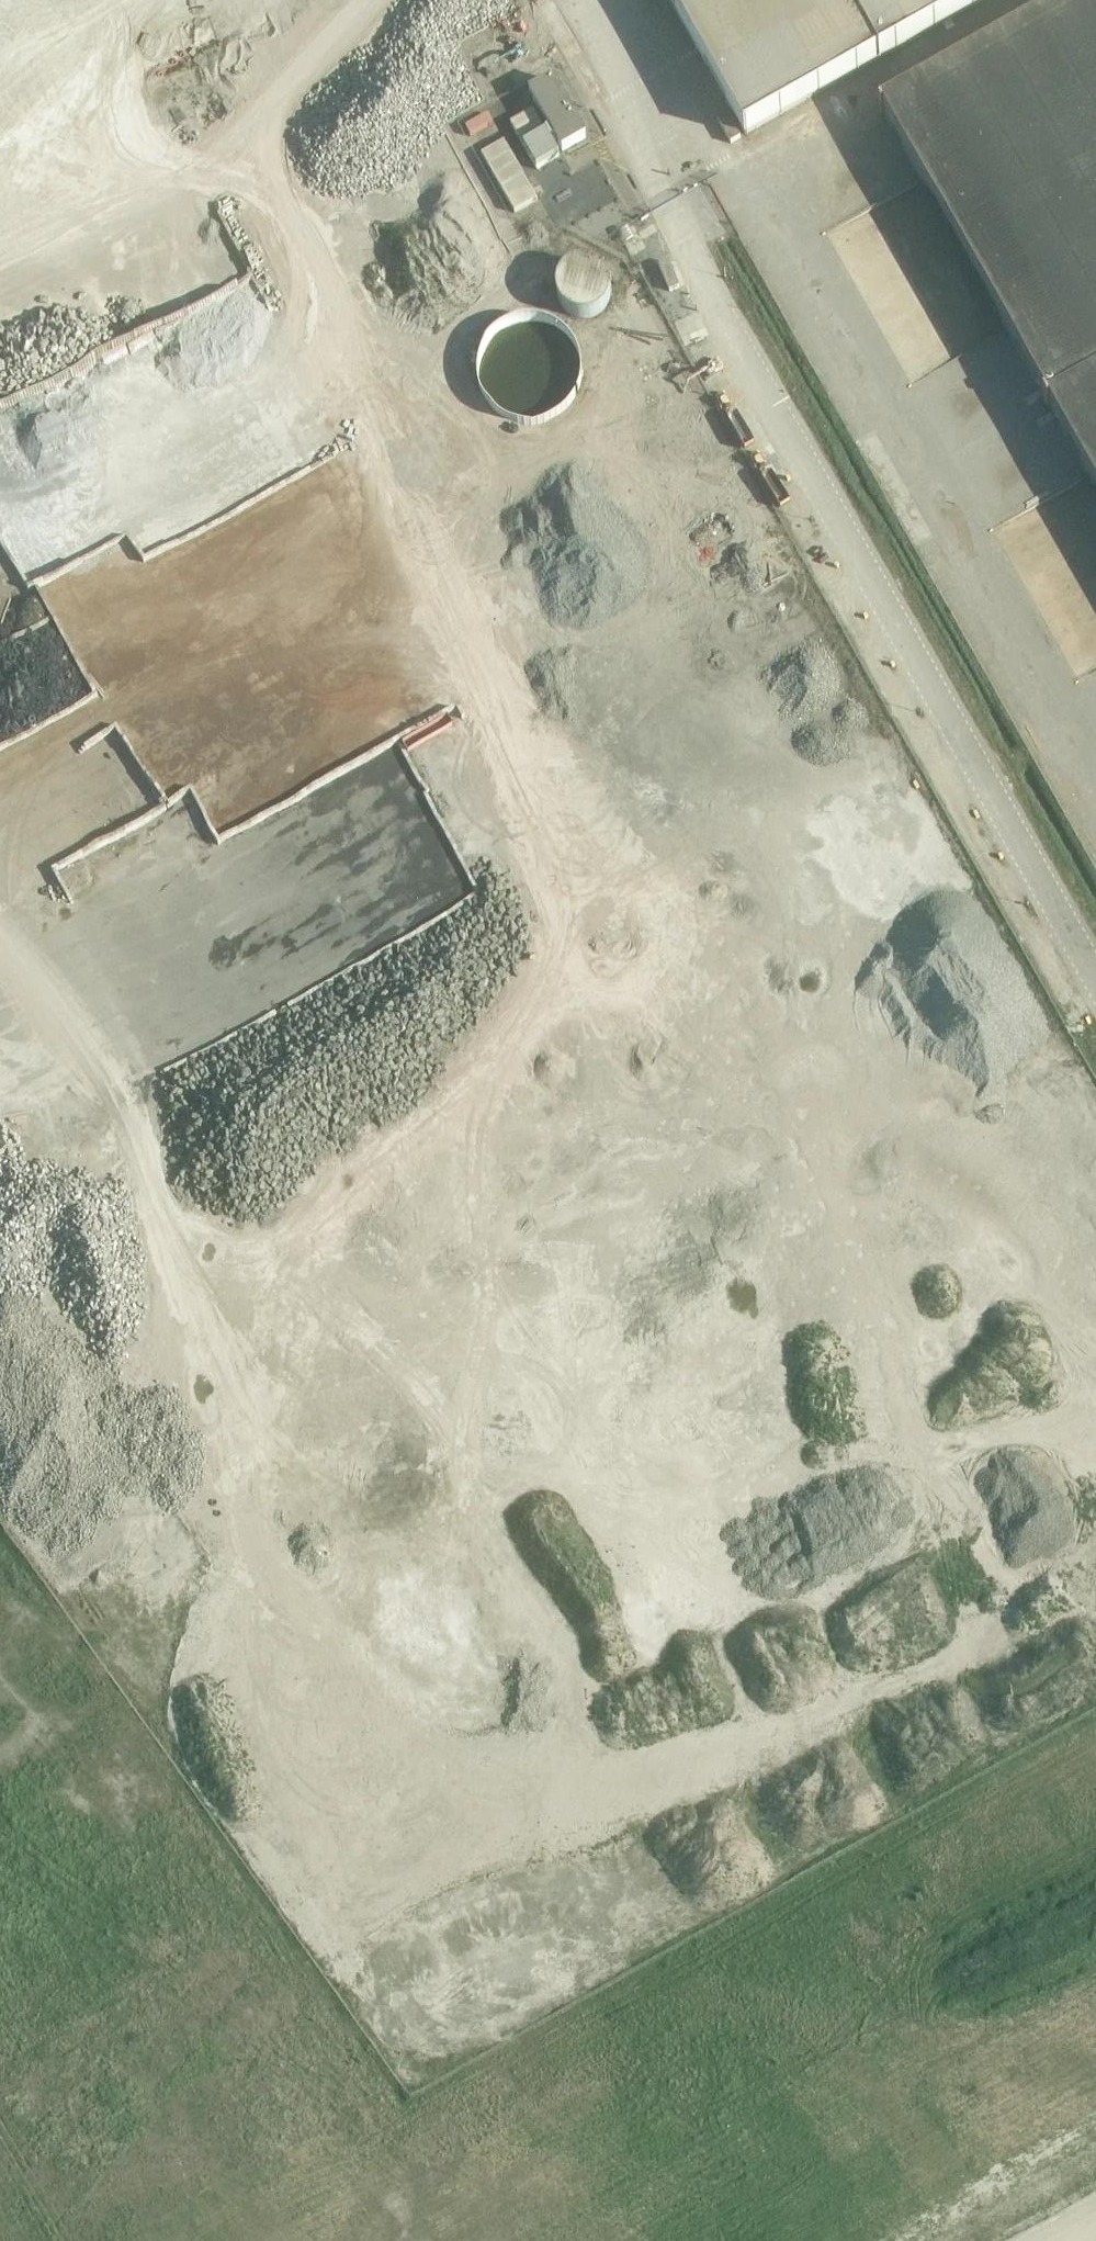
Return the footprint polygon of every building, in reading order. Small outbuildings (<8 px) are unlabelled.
[(983,0),(695,0),(675,12),(744,135),(983,0)] [(881,109),(1095,490),(1095,0),(1073,0),(881,109)] [(526,78),(556,142),(599,122),(569,58),(526,78)] [(717,121),(730,143),(740,137),(727,115),(717,121)] [(569,192),(610,178),(600,151),(560,164),(569,192)] [(615,286),(637,274),(623,248),(601,261),(615,286)] [(581,318),(584,318),(586,318),(590,317),(593,316),(595,316),(597,314),(600,313),(601,311),(603,310),(605,308),(606,305),(608,302),(609,299),(610,296),(610,294),(610,292),(610,290),(610,288),(609,286),(609,283),(607,279),(605,276),(603,274),(602,272),(601,271),(598,269),(596,267),(592,266),(588,265),(585,264),(581,264),(578,265),(574,266),(573,266),(570,268),(567,270),(564,272),(562,274),(561,276),(560,278),(558,281),(557,285),(556,287),(556,289),(556,291),(556,292),(556,294),(556,296),(557,299),(559,303),(560,306),(562,308),(563,310),(566,312),(569,314),(571,316),(573,316),(577,318),(581,318)]
